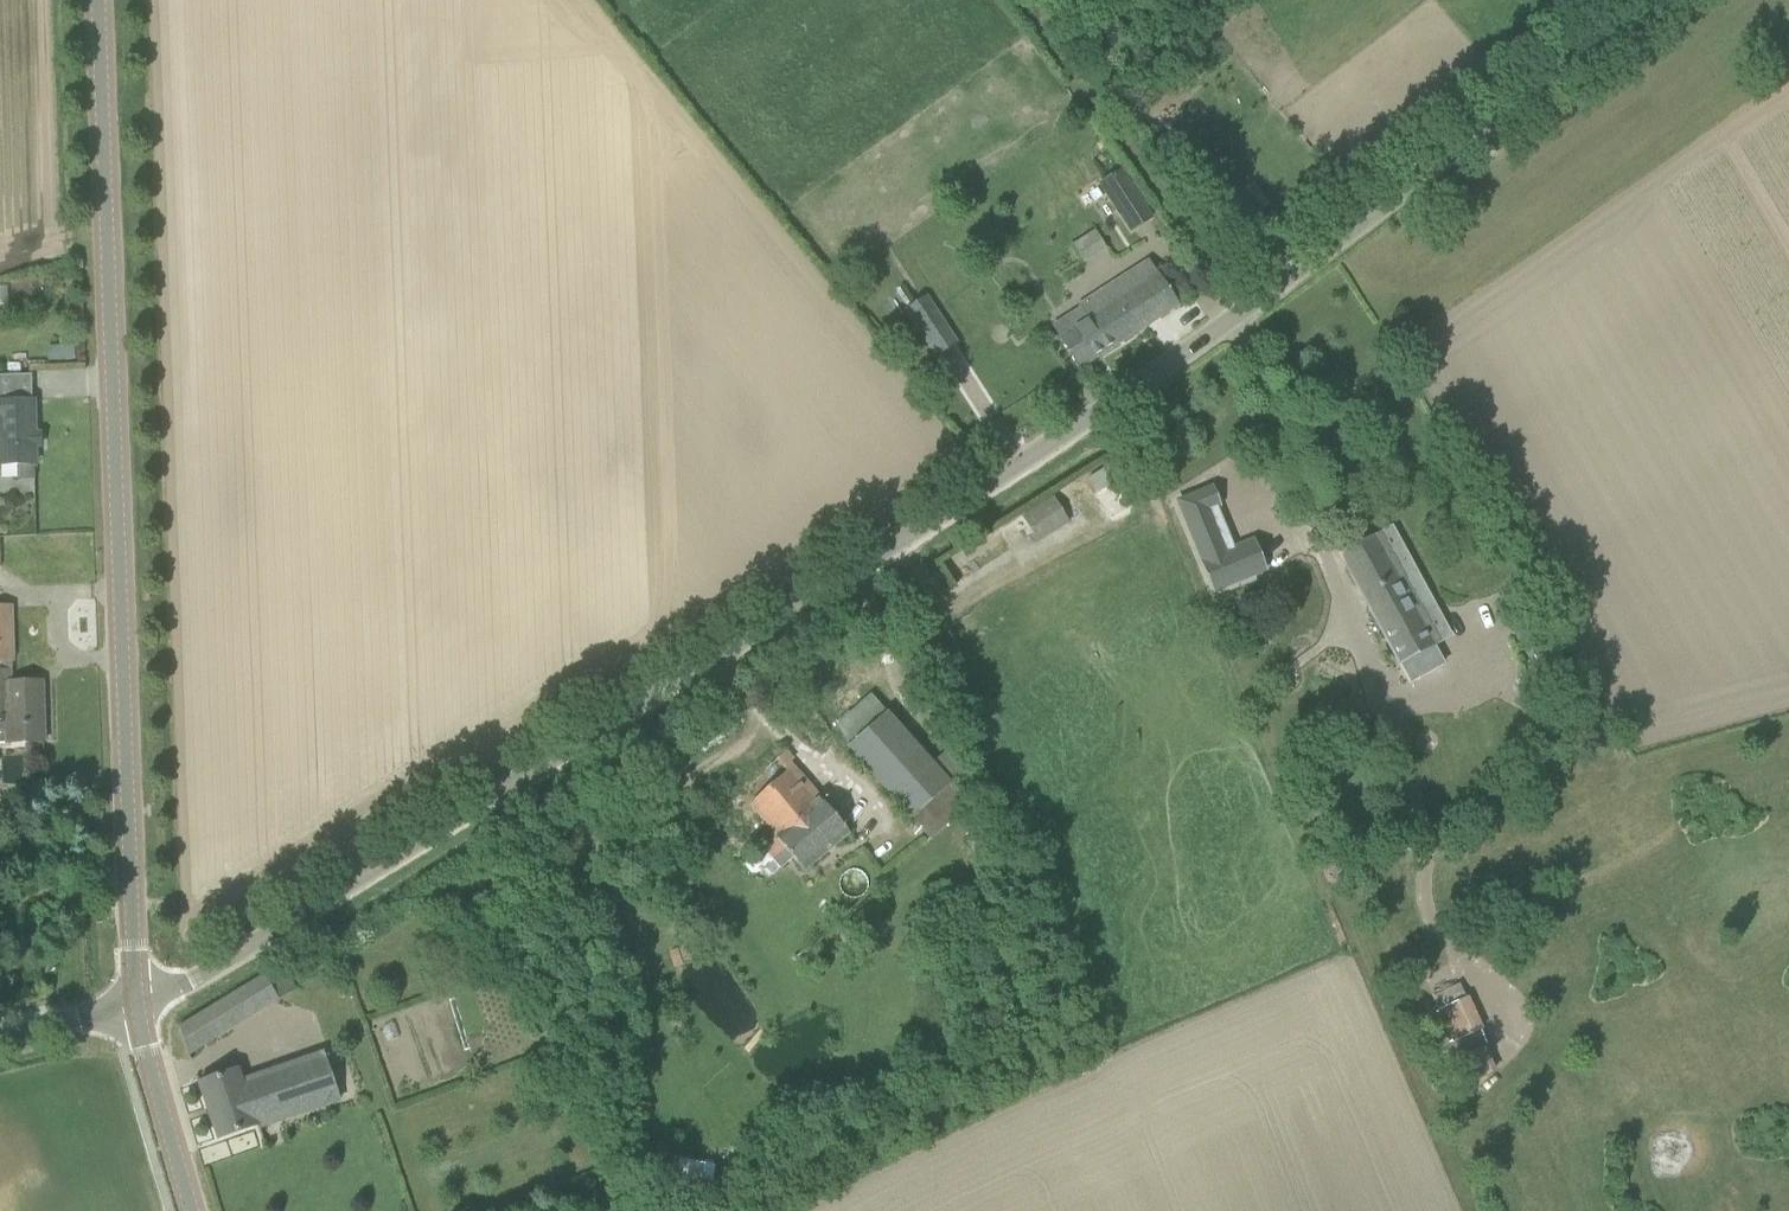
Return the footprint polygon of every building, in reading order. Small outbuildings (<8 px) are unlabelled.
[(1099,183),(1131,233),(1155,218),(1123,168),(1099,183)] [(1096,293),(1078,305),(1087,320),(1059,338),(1080,370),(1180,306),(1150,260),(1096,294),(1096,293)] [(905,312),(936,358),(957,344),(926,298),(905,312)] [(49,358),(74,357),(74,344),(48,345),(49,358)] [(34,400),(0,401),(0,465),(36,464),(34,400)] [(33,489),(34,465),(17,465),(16,489),(33,489)] [(1055,495),(1020,511),(1034,540),(1069,524),(1055,495)] [(1228,537),(1220,519),(1187,533),(1225,622),(1247,612),(1235,584),(1232,586),(1223,564),(1228,562),(1219,540),(1228,537)] [(1376,537),(1342,555),(1340,555),(1395,664),(1438,642),(1437,641),(1431,645),(1417,617),(1433,609),(1393,528),(1376,537)] [(10,607),(0,607),(0,663),(13,662),(10,607)] [(45,742),(43,681),(6,682),(6,669),(0,670),(0,743),(45,742)] [(887,712),(848,747),(913,820),(952,785),(887,712)] [(778,759),(729,802),(765,847),(776,837),(805,871),(850,833),(822,800),(817,803),(778,759)] [(179,1028),(189,1054),(274,1002),(264,975),(179,1028)] [(1467,998),(1437,1011),(1451,1042),(1480,1030),(1467,998)] [(328,1056),(291,1068),(244,1084),(239,1069),(199,1083),(218,1139),(342,1096),(328,1056)] [(701,1170),(679,1165),(674,1187),(696,1192),(701,1170)]
